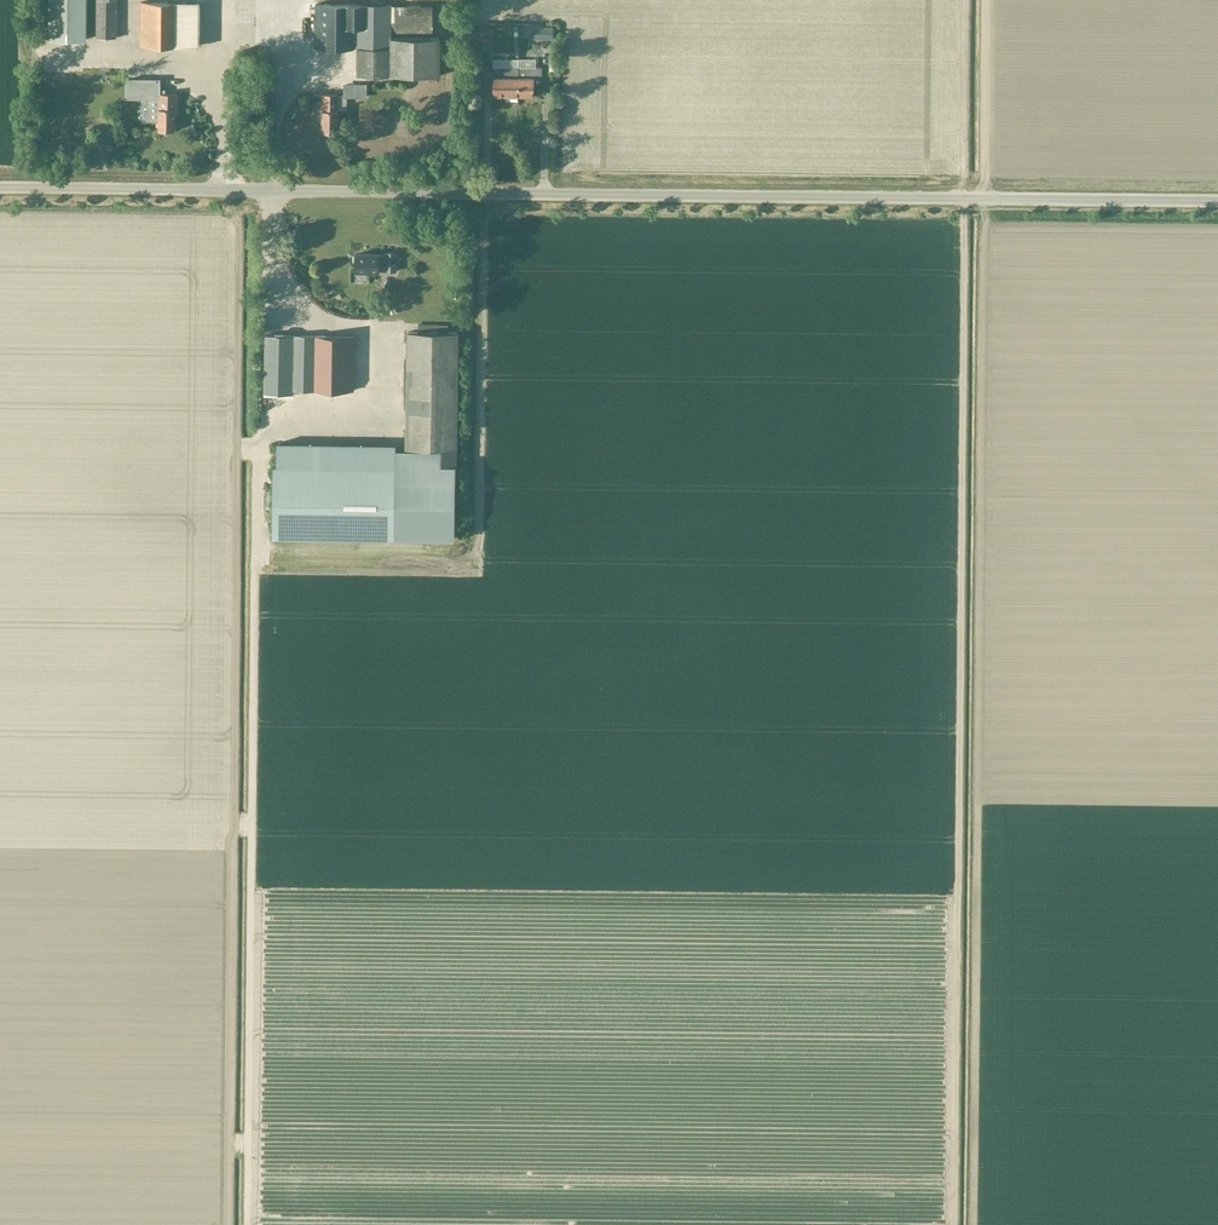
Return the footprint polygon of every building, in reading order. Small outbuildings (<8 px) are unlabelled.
[(48,40),(85,41),(86,0),(49,0),(48,40)] [(96,39),(115,39),(116,1),(118,1),(118,0),(96,0),(96,39)] [(198,46),(198,3),(140,3),(140,46),(198,46)] [(433,6),(391,6),(315,5),(315,48),(357,48),(357,76),(439,76),(439,39),(390,38),(390,33),(432,33),(433,6)] [(553,27),(531,26),(530,39),(553,40),(553,27)] [(519,41),(528,41),(528,31),(520,31),(519,41)] [(519,96),(534,96),(534,84),(542,84),(542,68),(519,68),(519,70),(519,96)] [(519,96),(519,70),(494,70),(484,70),(484,89),(494,89),(494,96),(519,96)] [(363,85),(342,85),(342,94),(363,95),(363,85)] [(175,131),(175,116),(177,116),(177,94),(159,94),(159,108),(159,131),(175,131)] [(322,132),(338,133),(338,110),(337,110),(337,102),(338,102),(338,95),(322,94),(322,110),(322,132)] [(378,271),(385,272),(396,272),(396,252),(385,252),(385,256),(378,256),(378,255),(355,255),(355,272),(378,272),(378,271)] [(455,449),(457,333),(448,333),(448,326),(418,325),(418,332),(408,332),(406,448),(455,449)] [(293,395),(293,390),(295,336),(264,335),(263,394),(293,395)] [(310,390),(311,336),(295,336),(293,390),(310,390)] [(311,336),(310,390),(353,391),(354,337),(311,336)] [(454,538),(455,449),(406,448),(395,448),(395,467),(394,537),(454,538)] [(395,467),(276,465),(275,536),(394,537),(395,467)]
